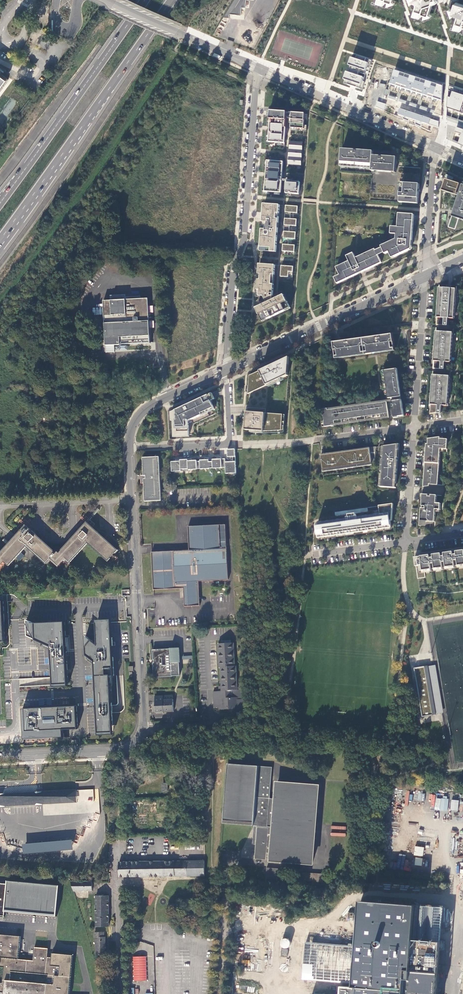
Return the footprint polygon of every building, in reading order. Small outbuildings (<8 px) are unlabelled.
[(236,3),(232,3),(231,13),(240,15),(241,7),(244,7),(245,0),(236,0),(236,3)] [(412,4),(414,2),(418,3),(413,15),(421,17),(422,14),(423,19),(432,16),(429,14),(432,4),(436,2),(436,0),(410,0),(412,4)] [(450,0),(448,7),(454,9),(453,10),(449,9),(452,17),(455,15),(459,17),(455,28),(462,31),(462,5),(450,0)] [(345,84),(361,89),(371,61),(355,56),(345,84)] [(441,101),(441,86),(392,70),(388,84),(441,101)] [(453,92),(450,98),(448,97),(447,108),(462,113),(462,95),(453,92)] [(383,110),(385,104),(377,102),(375,107),(383,110)] [(421,127),(423,123),(438,128),(438,122),(398,109),(396,114),(403,117),(402,120),(409,122),(409,119),(416,121),(415,125),(421,127)] [(281,145),(284,145),(285,114),(269,113),(269,114),(269,118),(269,121),(269,126),(268,141),(268,144),(271,144),(277,145),(281,145)] [(290,130),(303,131),(304,115),(291,114),(290,130)] [(456,129),(452,141),(462,146),(462,132),(456,129)] [(288,167),(301,168),(302,144),(289,143),(288,167)] [(373,152),(341,149),(340,166),(371,168),(371,170),(371,172),(395,173),(396,158),(372,156),(373,152)] [(268,194),(281,195),(283,164),(282,164),(278,163),(267,163),(267,164),(266,167),(265,191),(265,194),(268,194)] [(443,191),(457,195),(460,186),(446,181),(443,191)] [(285,195),(299,196),(300,184),(292,183),(292,186),(290,185),(290,183),(286,183),(285,195)] [(419,184),(401,183),(399,202),(418,203),(419,184)] [(458,221),(462,222),(462,189),(460,196),(460,198),(459,202),(460,203),(458,209),(456,209),(455,211),(454,215),(452,215),(447,229),(454,231),(458,221)] [(261,253),(277,254),(280,207),(264,206),(261,253)] [(286,207),(283,252),(295,253),(296,247),(289,246),(289,240),(296,240),(296,234),(290,233),(290,227),(297,227),(297,221),(290,220),(291,214),(298,214),(298,208),(286,207)] [(414,214),(399,213),(398,227),(394,227),(393,234),(397,234),(396,239),(382,246),(383,249),(384,252),(385,254),(389,252),(392,251),(395,257),(410,249),(408,246),(407,246),(408,240),(412,240),(414,214)] [(375,249),(356,259),(355,256),(348,259),(349,262),(339,267),(342,275),(340,276),(337,277),(340,283),(363,273),(376,266),(374,264),(381,261),(378,255),(377,252),(375,249)] [(285,296),(278,300),(278,298),(278,297),(277,296),(276,295),(275,295),(274,295),(277,266),(261,265),(258,297),(265,297),(268,304),(259,308),(262,315),(260,316),(263,323),(291,310),(285,296)] [(281,278),(293,279),(294,268),(282,267),(281,278)] [(457,318),(457,290),(441,288),(439,317),(444,317),(445,325),(450,325),(451,318),(457,318)] [(149,299),(108,301),(108,316),(105,316),(106,346),(151,344),(149,299)] [(451,364),(453,334),(436,333),(435,361),(440,363),(440,371),(446,371),(447,364),(451,364)] [(393,336),(333,344),(335,358),(395,349),(393,336)] [(249,394),(288,376),(290,358),(250,376),(249,394)] [(398,369),(387,370),(391,398),(402,397),(398,369)] [(448,407),(449,377),(434,376),(432,405),(439,406),(439,414),(442,414),(443,407),(448,407)] [(212,393),(174,411),(174,420),(173,420),(174,435),(189,435),(189,421),(202,415),(202,413),(214,407),(211,401),(215,399),(212,393)] [(400,400),(392,401),(394,416),(398,415),(402,415),(400,400)] [(328,411),(325,411),(327,425),(332,424),(389,416),(387,403),(382,404),(382,403),(377,403),(377,404),(366,406),(366,405),(361,406),(351,408),(351,407),(346,408),(335,410),(335,409),(331,410),(331,411),(328,411)] [(248,408),(246,430),(264,432),(282,431),(283,415),(266,413),(266,409),(248,408)] [(328,409),(323,409),(325,427),(332,426),(332,424),(327,425),(325,411),(328,411),(328,409)] [(447,449),(448,439),(443,439),(443,437),(429,439),(428,444),(427,444),(424,484),(423,487),(429,486),(429,485),(438,485),(441,449),(447,449)] [(398,444),(385,446),(382,487),(395,488),(398,444)] [(322,455),(321,455),(323,470),(372,464),(370,448),(322,455)] [(227,450),(228,457),(229,457),(229,459),(231,459),(231,457),(236,457),(235,449),(228,450),(227,450)] [(144,478),(145,501),(161,500),(159,456),(143,457),(144,478)] [(236,473),(236,462),(229,462),(225,462),(225,459),(221,459),(221,457),(217,458),(217,459),(209,460),(209,458),(205,458),(205,460),(200,460),(200,461),(197,462),(197,461),(192,461),(192,459),(188,459),(188,460),(180,460),(176,460),(176,462),(171,462),(172,472),(189,471),(189,470),(197,469),(201,469),(210,469),(210,468),(213,468),(213,469),(222,468),(226,468),(226,474),(236,473)] [(429,495),(423,494),(422,506),(423,506),(423,508),(422,508),(421,523),(427,523),(427,521),(433,522),(435,522),(436,509),(441,510),(441,503),(437,503),(437,495),(431,495),(431,497),(429,496),(429,495)] [(385,516),(393,515),(394,504),(379,506),(381,515),(384,514),(385,516)] [(367,508),(335,512),(336,517),(349,515),(349,518),(357,517),(356,514),(368,512),(367,508)] [(385,516),(317,526),(318,538),(392,528),(391,521),(392,521),(393,515),(385,516)] [(5,562),(9,566),(28,546),(47,563),(51,559),(60,567),(67,559),(70,562),(88,542),(108,561),(115,553),(116,554),(119,550),(118,549),(117,549),(108,541),(100,533),(88,523),(87,522),(80,531),(60,552),(58,551),(57,553),(48,545),(37,535),(26,526),(9,545),(0,555),(0,568),(5,562)] [(220,548),(219,525),(188,527),(189,550),(152,552),(151,552),(151,553),(153,590),(180,589),(183,588),(198,588),(198,581),(228,580),(227,548),(220,548)] [(415,557),(418,578),(426,577),(425,572),(462,567),(462,550),(419,556),(415,557)] [(199,597),(198,588),(183,588),(184,598),(199,597)] [(199,606),(199,597),(184,598),(184,607),(199,606)] [(36,623),(34,622),(27,619),(28,636),(44,643),(51,647),(52,658),(54,685),(68,684),(65,621),(50,622),(36,623)] [(87,655),(95,661),(95,665),(97,705),(98,714),(99,735),(113,734),(112,709),(110,683),(110,675),(114,675),(112,643),(111,621),(97,622),(97,636),(98,645),(86,635),(87,655)] [(43,646),(49,648),(49,659),(52,658),(51,647),(44,643),(43,646)] [(220,691),(214,691),(214,708),(219,707),(219,710),(240,709),(240,697),(242,697),(242,690),(237,690),(236,666),(235,667),(234,643),(219,644),(220,668),(221,668),(222,687),(222,691),(220,691)] [(152,651),(154,677),(179,675),(178,657),(178,649),(152,651)] [(95,661),(87,655),(87,659),(91,662),(95,665),(95,661)] [(434,666),(442,713),(444,713),(436,665),(434,666)] [(428,666),(414,668),(423,717),(436,715),(436,714),(442,713),(434,666),(428,667),(428,666)] [(155,696),(155,712),(174,711),(173,695),(155,696)] [(78,729),(77,706),(47,707),(27,708),(24,708),(25,720),(23,720),(24,739),(64,737),(64,734),(58,734),(57,730),(64,729),(78,729)] [(272,767),(228,764),(224,820),(254,823),(254,826),(257,826),(274,827),(274,823),(273,823),(273,822),(275,822),(275,810),(274,810),(274,808),(276,809),(276,799),(270,798),(272,767)] [(271,862),(312,866),(313,866),(313,865),(313,854),(315,854),(315,853),(314,852),(315,840),(316,840),(316,839),(315,839),(316,827),(317,827),(317,825),(316,825),(317,813),(319,813),(319,812),(317,812),(318,800),(320,800),(320,798),(318,798),(319,787),(320,787),(320,786),(277,782),(277,783),(278,783),(277,795),(275,795),(275,796),(277,797),(276,799),(276,809),(274,808),(274,810),(275,810),(275,822),(273,822),(273,823),(274,823),(274,827),(274,831),(269,831),(269,829),(258,828),(255,860),(266,861),(267,853),(272,854),(271,861),(271,862)] [(42,793),(43,804),(76,802),(76,790),(42,793)] [(42,793),(38,793),(1,794),(0,794),(0,808),(1,808),(40,805),(43,804),(42,793)] [(72,840),(22,844),(22,849),(23,854),(72,850),(72,845),(72,840)] [(415,846),(413,855),(422,857),(424,847),(415,846)] [(204,876),(204,861),(171,861),(126,862),(118,862),(119,877),(187,875),(187,876),(204,876)] [(267,868),(266,883),(277,884),(278,878),(283,878),(284,871),(278,871),(278,869),(267,868)] [(303,872),(302,880),(323,882),(324,874),(303,872)] [(3,918),(4,911),(55,916),(58,885),(6,881),(5,884),(0,883),(0,918),(3,918)] [(74,891),(84,891),(93,891),(93,882),(71,882),(74,891)] [(96,896),(96,927),(109,927),(109,896),(96,896)] [(444,911),(361,904),(357,948),(309,944),(306,978),(354,982),(354,987),(342,987),(341,987),(340,987),(340,988),(339,993),(437,993),(444,911)] [(96,937),(96,955),(105,955),(105,937),(103,937),(103,933),(94,932),(94,937),(96,937)] [(0,935),(0,968),(4,968),(3,983),(0,983),(0,993),(2,993),(69,993),(74,956),(51,954),(50,957),(47,957),(48,949),(34,948),(33,961),(18,959),(21,937),(0,935)] [(280,956),(287,957),(289,939),(282,939),(280,956)] [(133,981),(146,981),(147,957),(133,956),(133,981)]
